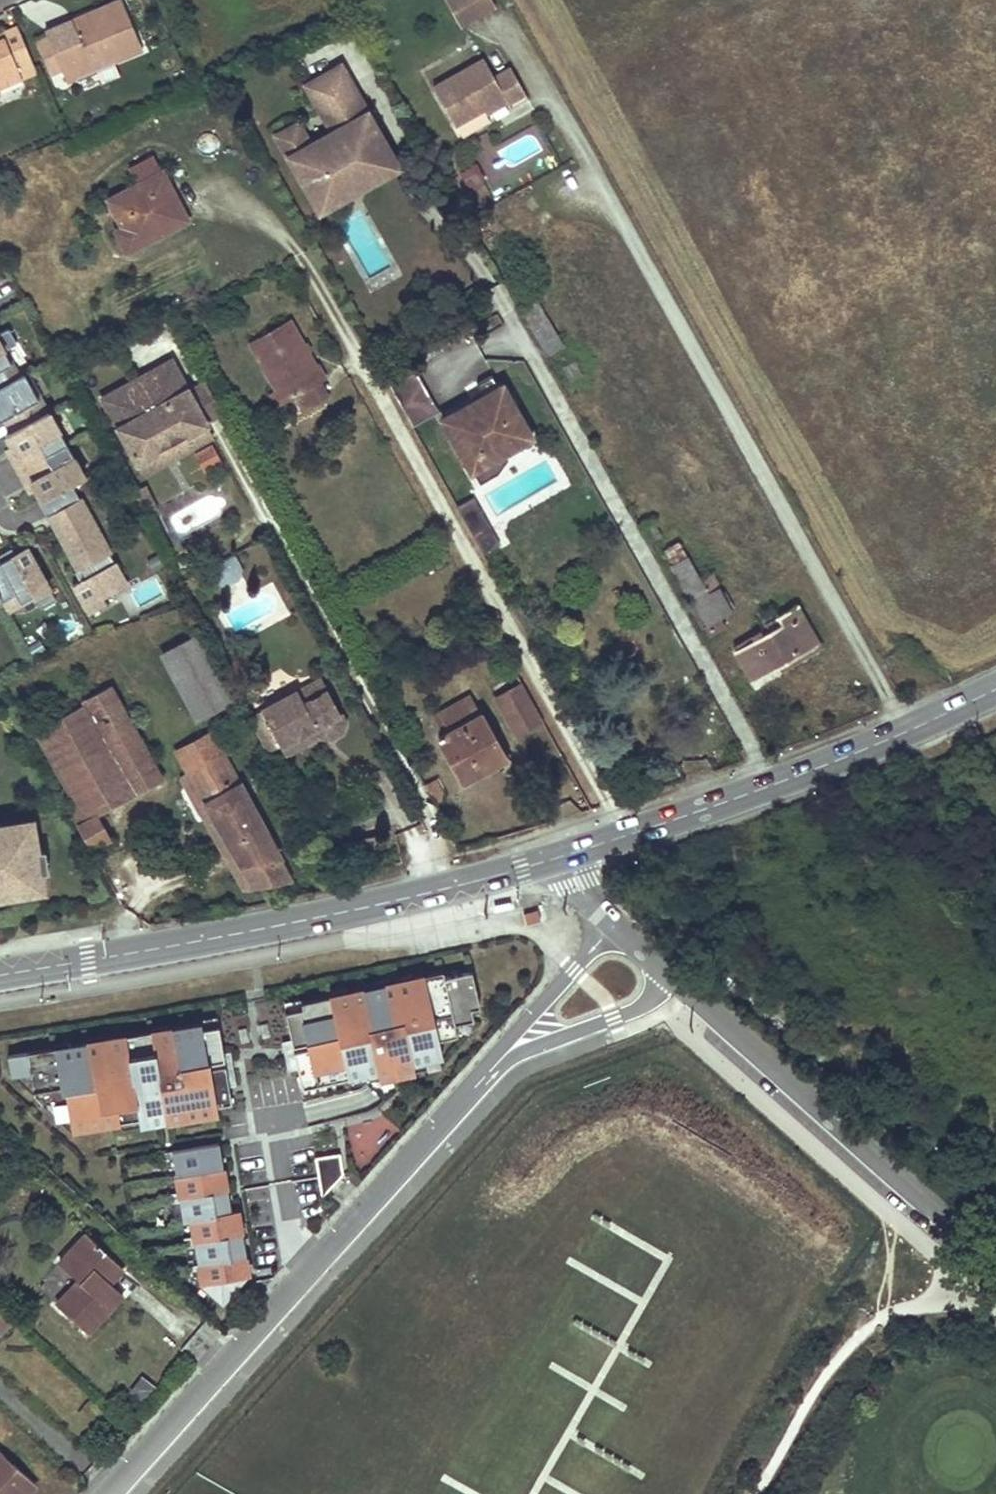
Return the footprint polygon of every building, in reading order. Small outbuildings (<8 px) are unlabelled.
[(49,28),(51,33),(39,37),(53,70),(64,65),(71,80),(100,67),(106,81),(124,73),(118,59),(146,46),(126,0),(112,0),(49,28)] [(487,0),(449,0),(447,1),(463,27),(493,10),(487,0)] [(35,74),(15,28),(0,34),(0,37),(2,41),(0,42),(0,89),(35,74)] [(334,55),(301,73),(308,86),(341,68),(334,55)] [(503,97),(505,101),(507,105),(522,96),(508,71),(492,79),(482,61),(434,88),(454,124),(455,123),(462,135),(489,120),(483,108),(503,97)] [(298,125),(278,136),(310,196),(388,154),(374,128),(365,133),(359,121),(367,116),(341,68),(308,86),(322,112),(334,133),(309,147),(298,125)] [(503,97),(483,108),(485,112),(505,101),(503,97)] [(374,128),(367,116),(359,121),(365,133),(374,128)] [(388,154),(310,196),(319,212),(396,170),(388,154)] [(141,184),(126,192),(110,200),(124,227),(118,230),(129,251),(187,220),(155,161),(134,172),(141,184)] [(492,193),(480,169),(466,176),(478,200),(492,193)] [(539,298),(521,307),(545,353),(564,343),(539,298)] [(247,344),(261,367),(274,391),(265,396),(272,410),(293,398),(319,383),(284,323),(247,344)] [(12,367),(5,353),(18,346),(9,331),(0,336),(0,390),(11,384),(4,371),(12,367)] [(190,394),(172,361),(138,380),(143,389),(125,398),(130,407),(112,416),(137,463),(172,444),(176,450),(210,432),(206,423),(190,394)] [(569,383),(580,376),(574,364),(562,372),(569,383)] [(430,400),(411,367),(385,381),(404,414),(430,400)] [(42,400),(39,402),(25,376),(11,384),(0,390),(0,424),(12,418),(19,431),(50,414),(42,400)] [(483,397),(442,419),(468,469),(510,447),(512,451),(531,441),(503,387),(498,389),(492,377),(477,385),(483,397)] [(143,389),(138,380),(104,400),(112,416),(130,407),(125,398),(143,389)] [(300,411),(326,396),(319,383),(293,398),(300,411)] [(224,413),(208,384),(190,394),(206,423),(224,413)] [(440,418),(430,400),(404,414),(414,433),(440,418)] [(68,447),(50,414),(19,431),(7,437),(14,450),(18,448),(21,454),(13,459),(20,473),(68,447)] [(172,444),(137,463),(144,473),(213,437),(210,432),(176,450),(172,444)] [(223,464),(211,446),(194,457),(206,475),(223,464)] [(86,479),(68,447),(20,473),(28,488),(37,483),(41,489),(37,491),(43,503),(73,487),(86,479)] [(21,454),(18,448),(14,450),(9,453),(13,459),(21,454)] [(2,496),(23,488),(14,462),(0,467),(0,491),(2,496)] [(41,489),(37,483),(28,488),(32,494),(37,491),(41,489)] [(113,555),(83,501),(81,501),(73,487),(43,503),(40,505),(49,519),(56,515),(86,569),(77,574),(82,584),(75,588),(86,609),(129,585),(118,564),(116,565),(111,556),(113,555)] [(152,509),(142,490),(131,496),(141,516),(152,509)] [(661,550),(668,563),(688,552),(681,539),(661,550)] [(36,563),(38,562),(28,543),(9,553),(12,559),(0,566),(0,597),(2,601),(4,605),(18,597),(22,606),(36,598),(43,611),(58,603),(36,563)] [(9,553),(0,558),(0,565),(0,566),(12,559),(9,553)] [(243,569),(234,553),(211,565),(219,580),(225,583),(241,574),(243,569)] [(719,617),(730,611),(718,589),(706,596),(686,558),(671,566),(710,636),(725,627),(719,617)] [(781,625),(758,638),(735,651),(752,681),(784,663),(786,666),(818,647),(796,608),(777,618),(781,625)] [(228,700),(197,638),(162,656),(194,718),(228,700)] [(154,767),(126,717),(98,667),(78,677),(90,700),(81,705),(83,708),(36,732),(78,808),(70,811),(92,851),(110,841),(96,814),(137,793),(130,780),(154,767)] [(525,689),(516,674),(490,689),(499,704),(525,689)] [(332,692),(324,678),(300,690),(308,705),(332,692)] [(542,720),(525,689),(499,704),(515,735),(542,720)] [(308,705),(300,690),(250,718),(269,754),(283,746),(317,727),(322,739),(334,740),(347,733),(349,722),(332,692),(308,705)] [(483,774),(482,772),(481,771),(503,759),(480,715),(472,700),(433,720),(442,736),(438,738),(463,785),(483,774)] [(322,739),(317,727),(283,746),(288,756),(322,739)] [(210,732),(176,751),(188,772),(222,753),(210,732)] [(199,811),(203,809),(206,808),(250,889),(290,883),(222,753),(188,772),(181,775),(199,811)] [(137,793),(161,780),(154,767),(130,780),(137,793)] [(15,898),(14,894),(12,881),(39,877),(50,875),(46,852),(39,853),(34,825),(3,830),(2,827),(0,827),(0,901),(15,898)] [(12,881),(14,894),(41,889),(39,877),(12,881)] [(539,920),(537,911),(523,915),(526,924),(539,920)] [(302,1008),(285,1012),(301,1088),(377,1071),(379,1079),(414,1071),(412,1064),(442,1057),(438,1040),(457,1036),(454,1024),(473,1020),(471,1009),(479,1007),(471,971),(444,977),(442,971),(413,978),(414,984),(399,987),(398,981),(380,985),(382,991),(365,994),(364,989),(347,992),(349,998),(332,1002),(330,996),(301,1002),(302,1008)] [(414,984),(413,978),(398,981),(399,987),(414,984)] [(382,991),(380,985),(364,989),(365,994),(382,991)] [(349,998),(347,992),(330,996),(332,1002),(349,998)] [(56,1047),(8,1055),(11,1076),(13,1075),(30,1073),(33,1094),(42,1102),(66,1098),(71,1130),(147,1117),(148,1124),(200,1116),(199,1108),(231,1103),(218,1026),(201,1029),(200,1023),(168,1028),(169,1034),(154,1037),(153,1031),(135,1034),(136,1040),(121,1043),(120,1036),(103,1039),(104,1045),(89,1048),(88,1042),(71,1045),(72,1051),(57,1053),(56,1047)] [(169,1034),(168,1028),(153,1031),(154,1037),(169,1034)] [(135,1034),(120,1036),(121,1043),(136,1040),(135,1034)] [(104,1045),(103,1039),(88,1042),(89,1048),(104,1045)] [(72,1051),(71,1045),(56,1047),(57,1053),(72,1051)] [(33,1094),(30,1073),(13,1075),(33,1094)] [(71,1130),(66,1098),(42,1102),(71,1130)] [(222,1167),(218,1143),(161,1153),(162,1158),(172,1156),(175,1175),(222,1167)] [(315,1157),(321,1197),(342,1173),(339,1154),(315,1157)] [(226,1189),(222,1167),(175,1175),(178,1192),(168,1194),(169,1199),(226,1189)] [(229,1210),(226,1189),(179,1197),(183,1221),(237,1212),(237,1209),(229,1210)] [(241,1233),(237,1212),(191,1220),(193,1236),(183,1238),(184,1243),(239,1233),(241,1233)] [(245,1256),(241,1233),(239,1233),(184,1243),(185,1248),(195,1246),(198,1263),(245,1256)] [(104,1289),(114,1279),(124,1268),(88,1235),(60,1265),(78,1282),(57,1305),(87,1333),(117,1301),(104,1289)] [(248,1275),(245,1256),(198,1263),(188,1265),(189,1271),(199,1270),(201,1284),(223,1303),(244,1278),(244,1276),(248,1275)] [(0,1450),(0,1493),(18,1493),(32,1479),(0,1450)]
